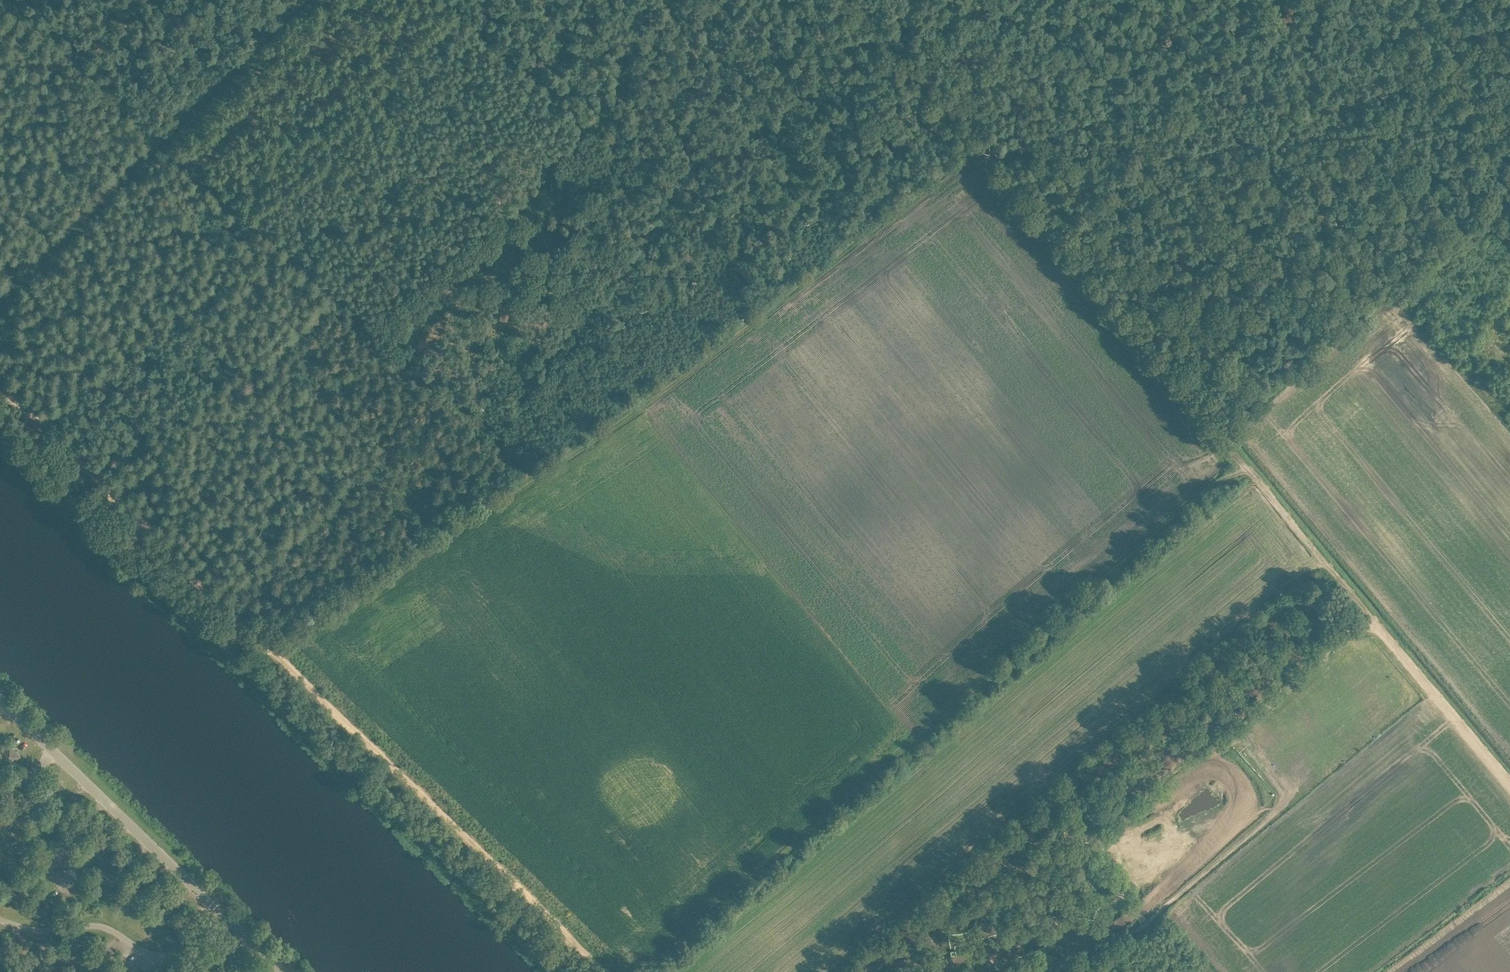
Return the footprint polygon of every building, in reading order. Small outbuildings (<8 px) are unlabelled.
[(0,754),(0,755),(10,765),(20,755),(10,745),(0,754)] [(55,777),(45,787),(55,798),(65,788),(55,777)] [(48,818),(38,828),(48,838),(58,828),(48,818)] [(106,837),(95,847),(104,858),(115,848),(106,837)] [(117,861),(107,871),(117,881),(127,871),(117,861)] [(132,891),(122,901),(133,911),(143,901),(132,891)] [(170,896),(160,907),(170,917),(180,906),(170,896)] [(180,923),(170,934),(180,944),(190,933),(180,923)] [(0,937),(0,951),(6,955),(15,943),(2,934),(0,937)]
